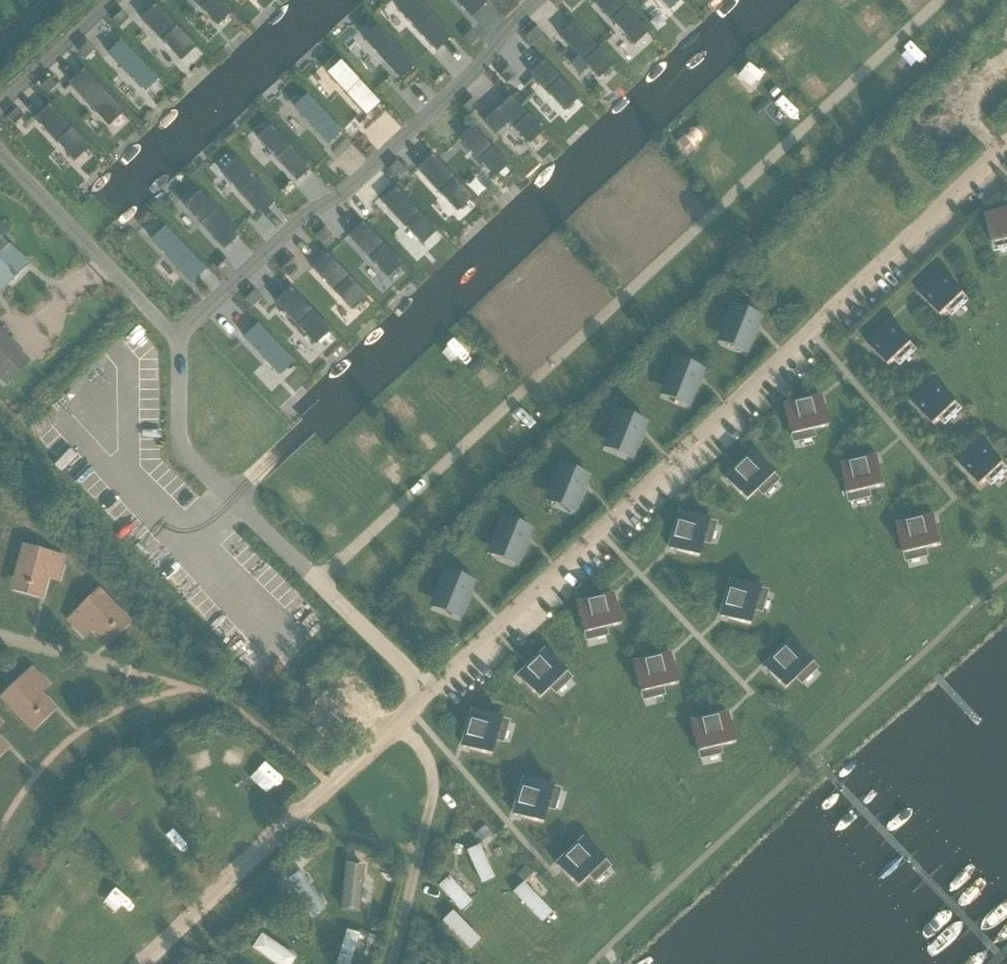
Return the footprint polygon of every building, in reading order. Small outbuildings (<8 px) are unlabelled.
[(985,213),(993,243),(1006,240),(1006,208),(985,213)] [(1,292),(13,280),(14,282),(16,280),(15,278),(27,267),(0,240),(0,291),(1,292)] [(942,271),(919,293),(941,318),(965,295),(942,271)] [(746,352),(760,316),(759,316),(758,317),(734,307),(735,306),(733,305),(721,336),(722,336),(723,335),(748,345),(744,352),(746,352)] [(31,319),(11,339),(21,348),(41,328),(31,319)] [(679,343),(700,365),(725,341),(704,319),(679,343)] [(889,366),(913,344),(890,321),(867,343),(889,366)] [(0,335),(0,376),(8,384),(28,364),(0,335)] [(688,405),(703,369),(702,369),(701,370),(677,360),(677,359),(676,358),(664,389),(665,389),(665,388),(690,398),(687,405),(688,405)] [(912,401),(934,425),(958,403),(936,379),(912,401)] [(821,397),(783,406),(789,436),(794,435),(795,438),(811,434),(810,431),(828,427),(821,397)] [(631,458),(646,422),(645,421),(644,423),(620,413),(620,411),(619,411),(607,442),(608,442),(608,440),(633,450),(630,457),(631,458)] [(1005,463),(983,441),(960,464),(981,486),(988,479),(992,484),(1006,469),(1003,465),(1005,463)] [(753,452),(725,479),(746,501),(760,488),(761,490),(773,479),(772,477),(774,475),(753,452)] [(878,457),(840,466),(847,496),(851,495),(852,497),(868,493),(867,491),(885,486),(878,457)] [(574,511),(588,475),(587,475),(587,476),(562,466),(563,465),(562,464),(549,495),(550,495),(551,494),(575,504),(573,511),(574,511)] [(670,549),(699,558),(704,540),(706,541),(711,525),(708,524),(709,520),(680,512),(670,549)] [(935,516),(897,525),(904,555),(908,554),(909,556),(925,552),(924,550),(942,546),(935,516)] [(512,570),(527,534),(526,533),(525,534),(501,524),(501,523),(500,523),(488,553),(489,553),(489,552),(514,562),(511,569),(512,570)] [(44,588),(47,574),(58,577),(64,557),(24,546),(15,580),(44,588)] [(456,621),(470,586),(469,585),(469,586),(444,576),(445,575),(444,575),(431,605),(432,605),(433,604),(457,614),(455,621),(456,621)] [(732,580),(721,617),(750,626),(755,608),(758,609),(762,593),(760,592),(761,588),(732,580)] [(101,637),(123,616),(98,590),(68,619),(83,634),(91,626),(101,637)] [(582,597),(588,627),(591,626),(592,629),(608,625),(608,623),(626,620),(620,590),(582,597)] [(792,641),(764,668),(785,690),(798,677),(800,679),(812,667),(810,665),(813,663),(792,641)] [(550,648),(521,674),(541,696),(543,694),(545,696),(557,685),(556,683),(570,671),(550,648)] [(673,650),(635,659),(642,688),(646,688),(646,690),(662,686),(662,684),(680,679),(673,650)] [(46,684),(31,669),(1,697),(26,723),(48,702),(37,692),(46,684)] [(364,693),(343,670),(317,694),(337,716),(364,693)] [(474,702),(463,739),(492,748),(493,745),(496,745),(500,729),(498,729),(503,711),(474,702)] [(724,717),(686,724),(692,754),(696,753),(697,756),(713,753),(712,750),(730,747),(724,717)] [(210,771),(233,796),(259,772),(236,747),(210,771)] [(524,771),(511,808),(540,818),(541,814),(543,815),(549,799),(546,799),(552,781),(524,771)] [(118,823),(142,849),(167,826),(143,800),(118,823)] [(580,833),(551,859),(571,882),(573,879),(575,881),(587,870),(586,868),(600,856),(580,833)] [(513,872),(529,877),(534,860),(504,850),(501,860),(516,864),(513,872)] [(345,859),(344,902),(363,903),(364,860),(345,859)] [(301,868),(287,877),(315,919),(329,910),(301,868)] [(465,888),(455,899),(479,925),(490,915),(465,888)] [(442,918),(470,948),(483,937),(455,906),(442,918)] [(350,963),(353,963),(363,933),(348,928),(338,960),(350,963)] [(275,963),(295,963),(300,956),(263,932),(252,950),(275,963)]
